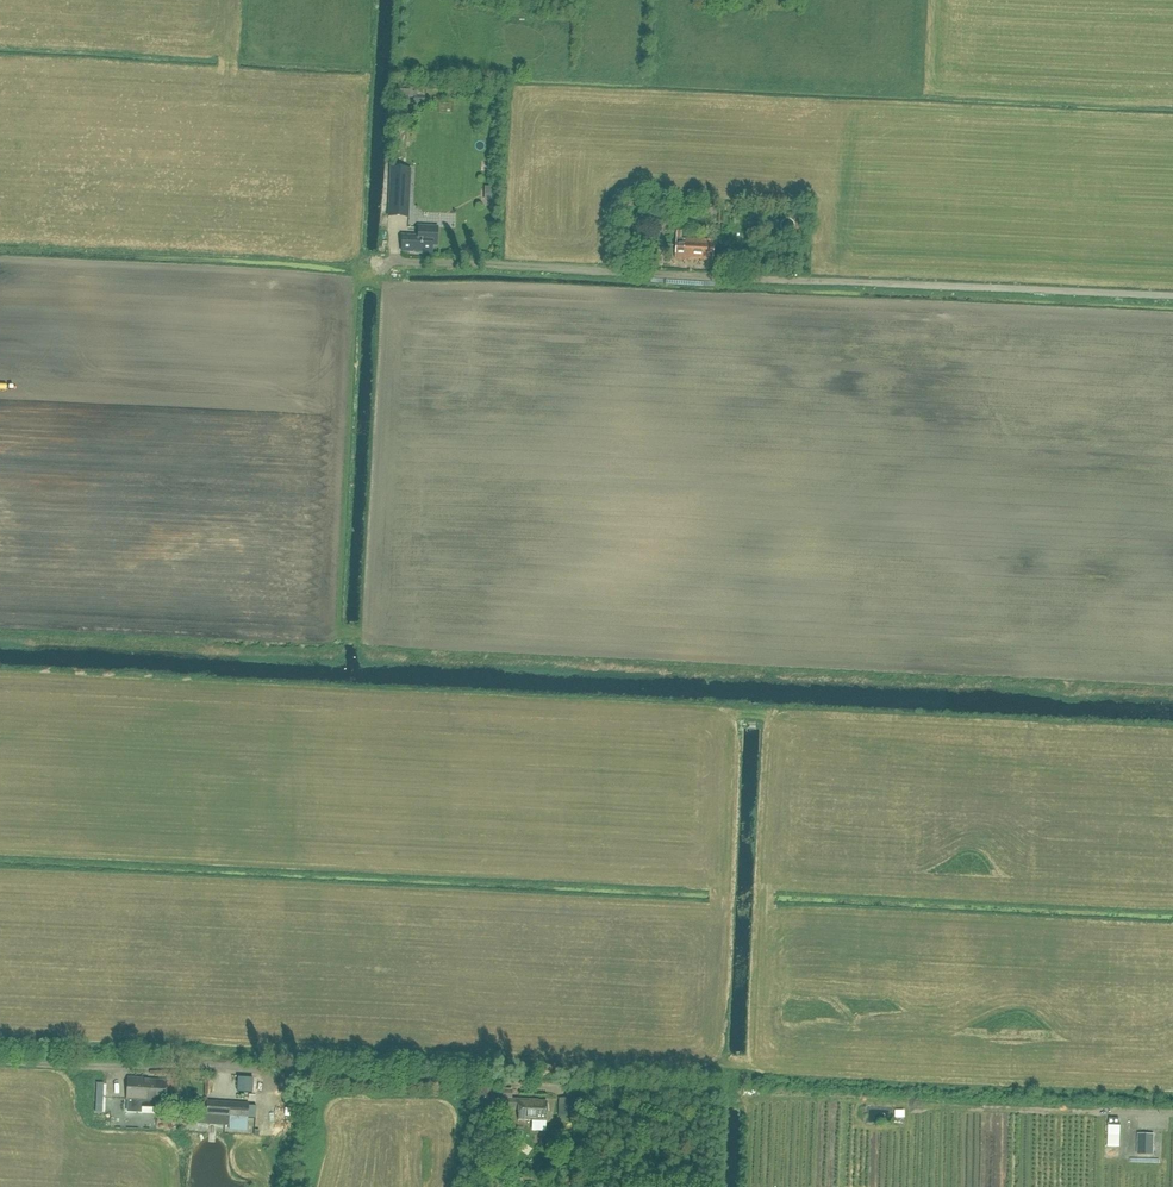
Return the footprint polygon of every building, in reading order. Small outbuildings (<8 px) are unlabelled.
[(407,173),(388,172),(385,220),(404,221),(407,173)] [(432,245),(437,246),(438,228),(418,227),(418,236),(402,236),(401,252),(414,252),(414,254),(421,254),(421,252),(432,253),(432,245)] [(711,261),(712,242),(675,239),(673,260),(689,261),(689,259),(711,261)] [(637,243),(636,258),(657,260),(658,245),(637,243)] [(388,270),(390,278),(400,276),(399,268),(388,270)] [(165,1101),(166,1082),(144,1081),(144,1080),(127,1079),(125,1101),(154,1102),(155,1100),(165,1101)] [(494,1111),(495,1091),(478,1090),(477,1111),(494,1111)] [(497,1091),(497,1101),(511,1101),(512,1091),(497,1091)] [(518,1121),(546,1122),(546,1103),(531,1103),(531,1102),(518,1101),(518,1102),(506,1101),(506,1110),(518,1110),(518,1121)] [(247,1120),(248,1107),(206,1103),(205,1116),(247,1120)] [(1107,1145),(1120,1145),(1121,1123),(1108,1122),(1107,1145)] [(1152,1155),(1152,1141),(1139,1141),(1138,1155),(1152,1155)] [(498,1151),(499,1161),(514,1160),(513,1150),(498,1151)]
